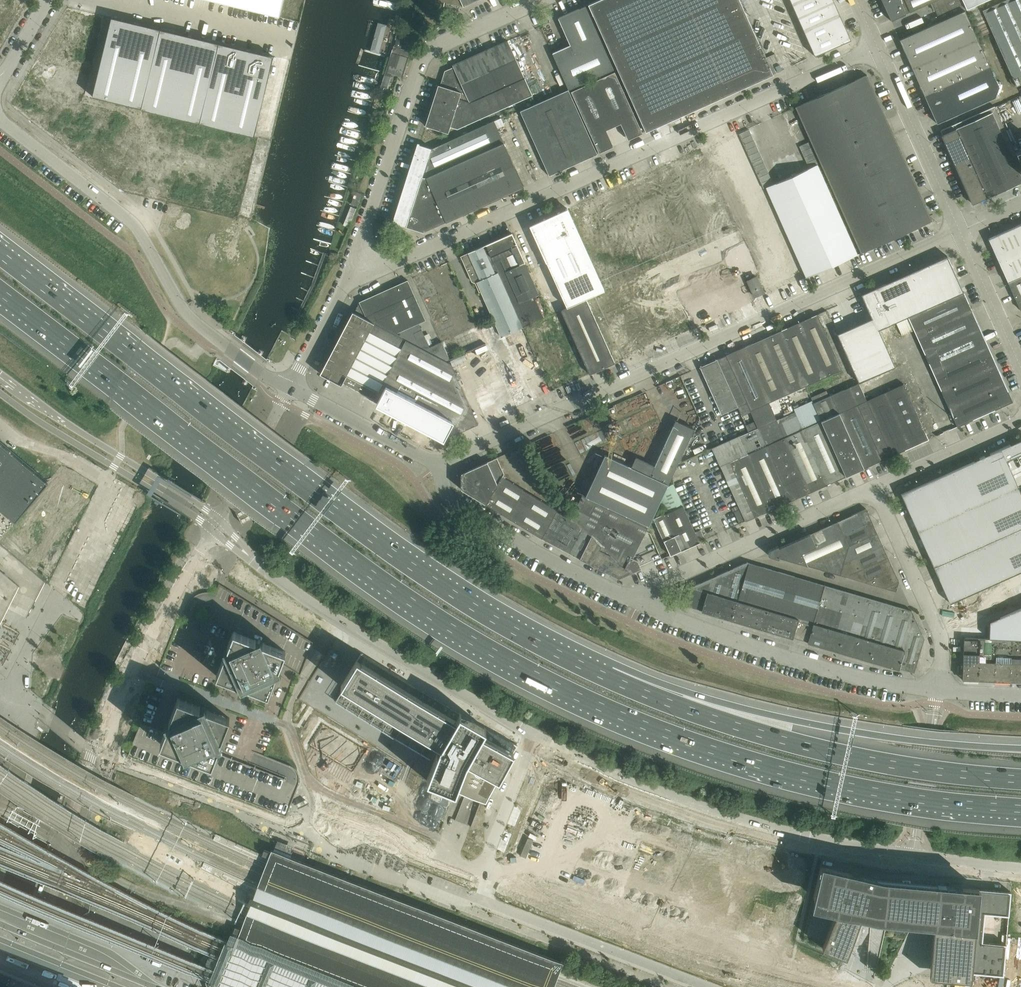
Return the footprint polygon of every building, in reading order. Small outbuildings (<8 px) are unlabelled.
[(280,16),(283,0),(215,0),(280,16)] [(646,131),(773,74),(740,0),(598,0),(588,4),(646,131)] [(814,55),(815,56),(846,42),(851,40),(850,37),(848,32),(847,31),(833,0),(790,0),(814,55)] [(891,21),(931,3),(940,21),(987,0),(882,0),(891,21)] [(982,10),(984,14),(1016,86),(1020,84),(1020,0),(1005,0),(982,10)] [(552,53),(569,89),(614,69),(586,6),(579,9),(559,18),(570,45),(552,53)] [(967,10),(982,44),(986,43),(983,35),(990,32),(978,6),(967,10)] [(999,87),(990,66),(965,10),(899,40),(937,123),(995,97),(999,87)] [(112,17),(92,96),(142,108),(141,109),(255,137),(274,56),(153,27),(112,17)] [(372,49),(380,52),(387,23),(379,21),(372,49)] [(394,47),(380,90),(386,92),(392,74),(403,77),(411,52),(400,49),(404,38),(398,36),(395,47),(394,47)] [(451,125),(457,127),(533,96),(510,39),(454,62),(453,67),(445,70),(442,83),(438,85),(426,125),(449,131),(451,125)] [(593,81),(613,127),(621,123),(628,140),(643,133),(615,71),(593,81)] [(932,221),(896,141),(867,75),(796,107),(861,253),(862,252),(877,245),(878,245),(891,239),(890,239),(893,237),(893,238),(896,237),(915,228),(915,227),(931,220),(931,221),(932,221)] [(613,127),(593,81),(571,91),(599,153),(614,146),(606,130),(613,127)] [(521,111),(549,176),(597,154),(568,90),(521,111)] [(941,130),(941,131),(943,135),(942,135),(973,204),(1020,182),(1020,164),(1015,152),(995,106),(941,130)] [(427,178),(504,143),(497,129),(504,126),(501,118),(433,149),(419,145),(395,222),(424,231),(446,221),(427,178)] [(427,178),(446,221),(523,187),(504,143),(427,178)] [(774,161),(781,179),(803,169),(796,152),(774,161)] [(691,158),(680,163),(686,174),(696,168),(691,158)] [(795,252),(806,277),(857,254),(817,165),(766,188),(795,252)] [(356,192),(351,204),(358,206),(362,194),(356,192)] [(723,201),(703,208),(715,245),(735,239),(723,201)] [(351,207),(343,225),(349,227),(356,209),(351,207)] [(568,209),(530,226),(546,262),(547,262),(567,307),(604,290),(568,209)] [(988,239),(1008,282),(1020,277),(1020,224),(988,239)] [(516,233),(465,251),(492,325),(482,328),(501,378),(474,388),(485,418),(540,398),(534,381),(527,384),(515,352),(531,346),(516,304),(539,295),(516,233)] [(872,318),(837,334),(859,383),(895,366),(887,348),(879,330),(890,325),(890,324),(908,317),(963,292),(954,270),(947,256),(863,293),(861,294),(872,318)] [(199,257),(190,265),(193,269),(202,261),(199,257)] [(762,280),(768,293),(805,278),(800,264),(762,280)] [(648,273),(606,292),(634,354),(677,335),(649,275),(648,273)] [(748,281),(755,297),(763,293),(756,277),(748,281)] [(1008,282),(1020,310),(1020,309),(1020,277),(1008,282)] [(320,373),(341,385),(342,383),(374,400),(405,339),(451,363),(449,360),(442,343),(430,348),(419,323),(426,320),(417,302),(408,281),(390,289),(383,291),(382,292),(359,302),(361,305),(361,306),(354,312),(353,312),(334,346),(329,356),(320,373)] [(561,310),(585,364),(590,374),(634,354),(606,292),(561,310)] [(964,292),(908,317),(957,426),(1013,401),(1012,400),(964,292)] [(824,315),(826,321),(830,319),(827,310),(819,313),(820,316),(824,315)] [(780,331),(805,386),(824,378),(830,375),(842,369),(817,314),(780,331)] [(780,331),(762,339),(787,394),(805,386),(780,331)] [(374,400),(374,401),(377,403),(384,406),(388,408),(440,436),(444,438),(446,439),(456,434),(471,427),(478,424),(451,363),(405,339),(374,400)] [(744,347),(777,420),(795,411),(787,394),(762,339),(744,347)] [(726,355),(717,359),(738,406),(742,416),(751,412),(755,421),(747,425),(750,432),(759,428),(777,420),(744,347),(726,355)] [(700,366),(721,414),(738,406),(717,359),(700,366)] [(891,456),(867,400),(859,383),(831,395),(864,468),(891,456)] [(867,400),(891,456),(896,453),(928,439),(904,384),(896,387),(867,400)] [(811,397),(813,402),(829,396),(826,390),(811,397)] [(813,403),(846,476),(864,468),(831,395),(813,403)] [(795,411),(827,484),(846,476),(813,403),(795,411)] [(795,411),(777,420),(809,492),(827,484),(795,411)] [(584,495),(649,526),(694,429),(676,420),(655,466),(637,458),(632,468),(603,454),(584,495)] [(777,420),(759,428),(791,500),(809,492),(777,420)] [(791,500),(759,428),(750,432),(713,448),(745,521),(791,500)] [(901,493),(901,494),(912,519),(916,526),(921,539),(925,546),(933,566),(933,567),(944,591),(948,598),(950,603),(1020,571),(1020,493),(1007,461),(1020,454),(1020,440),(939,477),(901,493)] [(16,520),(48,481),(0,441),(0,539),(16,520)] [(539,536),(542,538),(557,510),(502,477),(504,474),(497,457),(461,473),(461,489),(539,536)] [(0,539),(0,543),(45,581),(88,489),(61,467),(48,481),(16,520),(0,539)] [(653,519),(670,555),(699,542),(674,484),(668,486),(660,503),(665,513),(653,519)] [(557,510),(542,538),(542,539),(569,553),(588,563),(619,579),(641,569),(638,560),(633,557),(644,536),(649,526),(584,495),(572,519),(560,513),(563,508),(559,506),(557,510)] [(779,557),(896,591),(899,581),(896,575),(878,536),(866,509),(810,534),(806,536),(779,548),(778,546),(769,550),(768,551),(768,552),(768,554),(769,555),(770,556),(779,559),(779,557)] [(7,611),(8,609),(26,618),(27,618),(46,581),(45,581),(0,543),(0,624),(7,611)] [(989,638),(1020,640),(1020,607),(990,621),(989,638)] [(228,646),(223,648),(225,653),(216,676),(239,684),(241,689),(245,687),(268,696),(277,673),(281,671),(279,666),(281,662),(285,650),(263,642),(261,637),(256,639),(234,630),(233,632),(227,646),(228,646)] [(962,679),(978,680),(980,638),(964,638),(963,660),(962,679)] [(980,638),(978,680),(994,681),(995,639),(980,638)] [(994,681),(1009,681),(1011,640),(995,639),(994,681)] [(1020,682),(1020,640),(1011,640),(1009,681),(1020,682)] [(361,653),(341,686),(345,688),(337,701),(396,737),(404,725),(440,746),(437,753),(427,780),(457,792),(464,795),(473,798),(482,802),(486,803),(518,745),(484,727),(459,713),(422,691),(400,677),(387,670),(373,661),(361,653)] [(311,680),(300,698),(353,729),(361,715),(335,700),(332,707),(323,701),(329,691),(311,680)] [(160,743),(183,752),(185,756),(190,754),(212,763),(218,747),(223,745),(221,740),(230,718),(207,709),(205,705),(200,707),(200,706),(178,698),(169,720),(169,721),(165,723),(167,727),(166,727),(160,743)] [(137,734),(144,736),(147,726),(141,724),(137,734)] [(408,787),(394,823),(449,844),(457,821),(454,820),(464,795),(457,792),(427,781),(422,793),(408,787)] [(563,963),(443,916),(272,850),(271,851),(270,852),(264,850),(262,854),(269,857),(242,928),(236,926),(230,939),(229,942),(219,937),(208,932),(208,936),(208,940),(209,943),(210,946),(212,949),(211,953),(210,955),(208,955),(206,955),(204,956),(203,957),(202,958),(201,960),(200,961),(200,963),(201,965),(202,967),(203,968),(205,969),(203,973),(202,975),(201,977),(185,970),(185,969),(182,968),(181,971),(180,971),(179,971),(179,972),(180,972),(180,973),(181,973),(179,978),(178,978),(177,978),(175,983),(176,983),(175,986),(554,986),(563,963)] [(846,957),(852,942),(861,918),(934,925),(930,969),(929,976),(945,977),(971,980),(971,972),(1003,975),(1006,944),(982,942),(985,913),(1009,915),(1011,891),(963,887),(938,885),(882,880),(877,879),(877,878),(821,866),(813,897),(840,903),(822,948),(846,957)]
